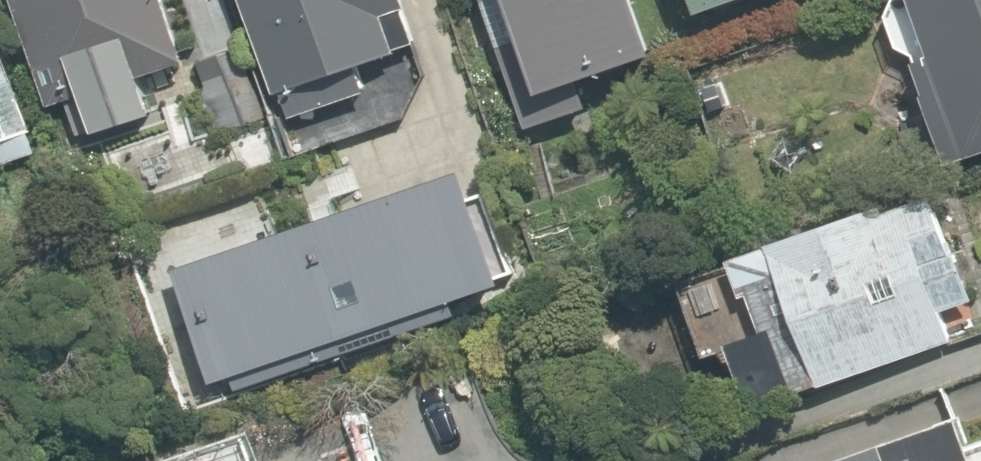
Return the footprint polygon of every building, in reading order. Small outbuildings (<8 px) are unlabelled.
[(82,136),(155,112),(142,75),(186,61),(167,0),(18,0),(52,104),(69,98),(82,136)] [(272,93),(279,90),(289,118),(364,93),(355,66),(394,53),(393,51),(417,43),(402,0),(240,0),(272,93)] [(537,129),(595,108),(579,63),(652,37),(639,0),(491,0),(537,129)] [(699,13),(735,0),(695,0),(699,13)] [(885,69),(909,62),(939,162),(980,149),(980,0),(864,0),(885,69)] [(192,62),(214,127),(258,112),(236,47),(192,62)] [(37,152),(0,48),(0,163),(37,152)] [(207,382),(519,280),(489,189),(460,198),(454,178),(170,270),(207,382)] [(774,401),(923,356),(911,315),(942,306),(909,199),(729,254),(774,401)] [(901,435),(829,460),(911,460),(901,435)]
